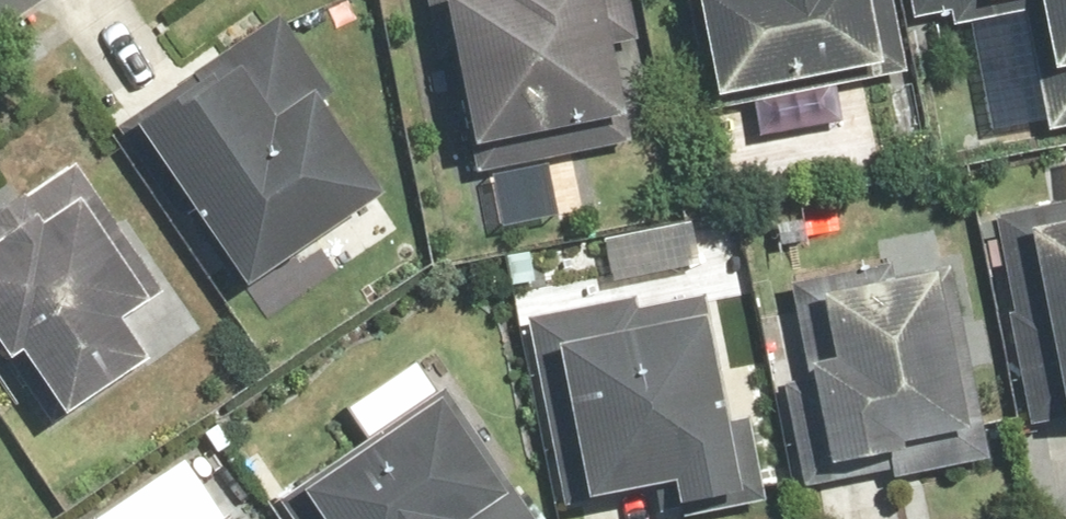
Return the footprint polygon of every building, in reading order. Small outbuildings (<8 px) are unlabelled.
[(587,121),(619,115),(608,50),(633,44),(624,0),(429,0),(454,133),(464,180),(594,155),(587,121)] [(699,100),(896,63),(884,0),(680,0),(699,100)] [(907,20),(1016,0),(903,0),(907,20)] [(1044,136),(1065,132),(1065,0),(1018,0),(1044,136)] [(368,194),(310,107),(327,96),(275,17),(119,121),(130,137),(230,287),(368,194)] [(57,426),(197,333),(179,307),(143,330),(130,311),(155,293),(69,165),(0,211),(0,361),(9,355),(57,426)] [(1044,444),(1065,440),(1065,204),(995,220),(1044,444)] [(846,281),(764,299),(805,495),(981,458),(934,231),(840,252),(846,281)] [(580,503),(647,488),(654,518),(687,518),(748,506),(704,295),(628,311),(625,298),(524,319),(533,363),(547,360),(577,498),(579,498),(580,503)] [(284,518),(524,518),(439,388),(270,498),(284,518)]
